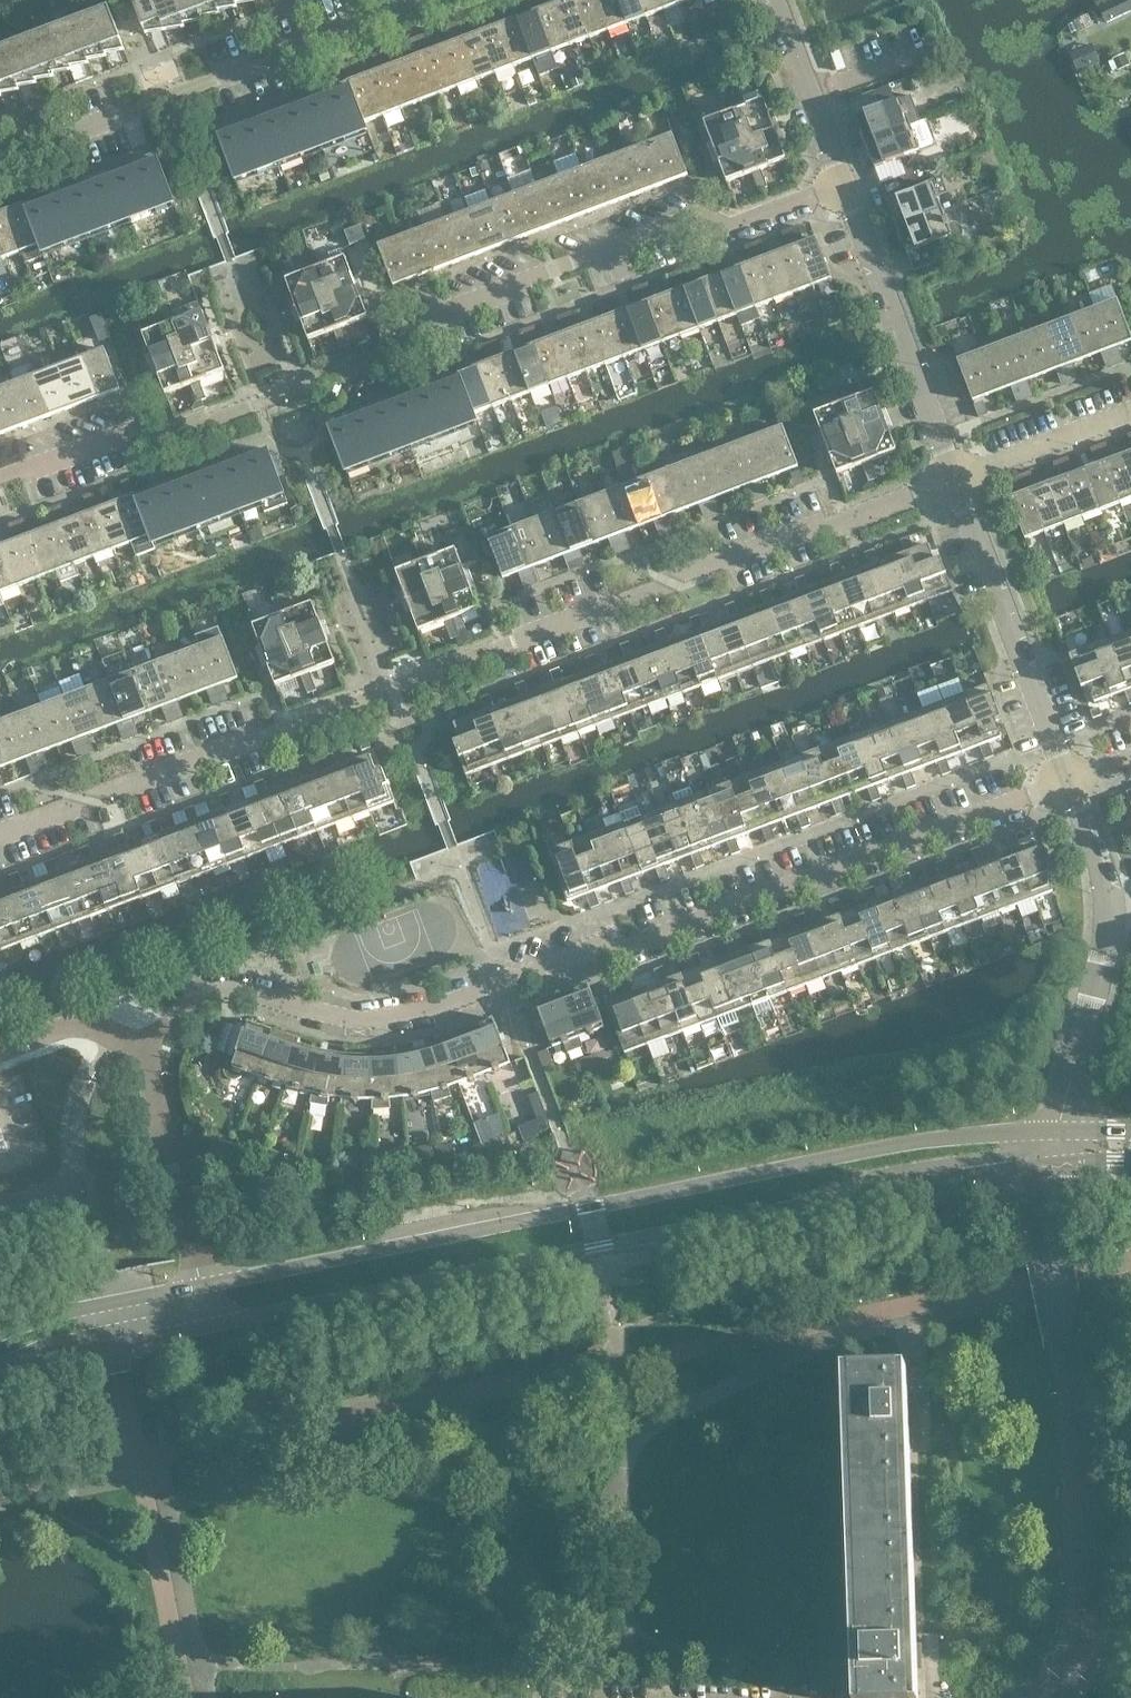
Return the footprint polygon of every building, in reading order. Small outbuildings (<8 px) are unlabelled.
[(155,0),(133,0),(146,34),(165,31),(162,21),(163,21),(155,0)] [(174,0),(155,0),(163,21),(162,21),(165,31),(185,28),(174,0)] [(195,0),(174,0),(185,28),(186,28),(185,24),(203,21),(195,0)] [(215,0),(195,0),(203,21),(204,21),(202,18),(220,15),(215,0)] [(234,0),(215,0),(220,15),(221,15),(220,11),(238,8),(234,0)] [(254,0),(234,0),(238,8),(239,8),(237,5),(255,2),(254,0)] [(576,0),(568,0),(556,4),(571,45),(590,38),(576,0)] [(597,0),(576,0),(590,38),(609,31),(597,0)] [(619,0),(597,0),(609,31),(628,24),(619,0)] [(640,0),(619,0),(628,24),(646,17),(640,0)] [(661,0),(640,0),(646,17),(665,10),(661,0)] [(683,0),(661,0),(665,10),(684,3),(683,0)] [(571,45),(556,4),(537,12),(553,52),(571,45)] [(504,15),(501,6),(493,9),(496,18),(504,15)] [(126,51),(110,9),(109,8),(91,15),(107,58),(108,58),(107,54),(126,51)] [(496,18),(493,9),(485,12),(488,21),(496,18)] [(553,52),(537,12),(518,19),(534,59),(553,52)] [(107,58),(91,15),(73,22),(89,64),(90,64),(89,61),(107,58)] [(1128,25),(1123,15),(1116,18),(1117,19),(1103,25),(1106,33),(1128,25)] [(534,59),(518,19),(499,26),(515,67),(534,59)] [(466,29),(463,20),(455,23),(459,32),(466,29)] [(89,64),(73,22),(56,28),(72,71),(73,71),(72,67),(89,64)] [(459,32),(455,23),(448,26),(451,35),(459,32)] [(515,67),(499,26),(480,33),(496,74),(515,67)] [(72,71),(56,28),(38,35),(55,78),(55,77),(54,74),(72,71)] [(496,74),(480,33),(462,40),(477,81),(496,74)] [(429,43),(426,34),(418,37),(421,46),(429,43)] [(55,78),(38,35),(21,42),(37,84),(38,84),(37,80),(55,78)] [(421,46),(418,37),(410,40),(413,49),(421,46)] [(477,81),(462,40),(443,47),(458,88),(477,81)] [(37,84),(21,42),(4,48),(20,91),(21,91),(19,87),(37,84)] [(458,88),(443,47),(424,54),(440,95),(458,88)] [(4,48),(0,50),(0,92),(2,97),(3,97),(2,94),(20,91),(4,48)] [(391,57),(388,49),(380,52),(383,60),(391,57)] [(383,60),(380,52),(372,54),(376,63),(383,60)] [(440,95),(424,54),(405,61),(421,102),(440,95)] [(421,102),(405,61),(387,68),(402,109),(421,102)] [(353,72),(350,63),(342,66),(346,74),(353,72)] [(402,109),(387,68),(368,75),(383,116),(402,109)] [(383,116),(368,75),(349,82),(365,123),(383,116)] [(365,123),(349,82),(306,99),(324,146),(368,130),(365,123)] [(906,116),(909,115),(907,110),(904,111),(902,104),(897,106),(896,101),(888,104),(882,88),(875,90),(881,107),(856,116),(861,131),(860,132),(864,142),(865,141),(866,142),(910,126),(906,116)] [(736,101),(733,92),(724,95),(727,104),(736,101)] [(324,146),(306,99),(261,116),(279,163),(324,146)] [(765,100),(739,110),(735,111),(740,126),(746,141),(776,130),(765,100)] [(739,110),(736,101),(727,104),(730,113),(735,111),(739,110)] [(746,141),(740,126),(735,111),(730,113),(705,123),(716,153),(746,141)] [(279,163),(261,116),(239,124),(241,129),(222,136),(222,137),(222,136),(220,137),(236,179),(279,163)] [(920,151),(916,141),(918,140),(916,135),(914,136),(910,126),(866,142),(866,144),(865,144),(869,155),(870,154),(876,168),(914,154),(915,154),(915,153),(920,151)] [(787,160),(776,130),(746,141),(757,171),(762,169),(787,160)] [(689,175),(673,135),(650,143),(666,184),(689,175)] [(757,171),(746,141),(716,153),(727,182),(753,173),(757,171)] [(666,184),(650,143),(628,152),(643,193),(666,184)] [(643,193),(628,152),(605,160),(620,201),(643,193)] [(175,202),(159,160),(157,161),(156,161),(138,168),(136,163),(113,171),(131,219),(175,202)] [(620,201),(605,160),(583,169),(598,209),(620,201)] [(914,173),(911,164),(904,168),(900,178),(914,173)] [(598,209),(583,169),(560,177),(576,218),(598,209)] [(765,178),(762,169),(757,171),(753,173),(756,182),(765,178)] [(131,219),(113,171),(69,188),(87,236),(131,219)] [(917,181),(914,173),(900,178),(910,183),(917,181)] [(576,218),(560,177),(537,186),(553,227),(576,218)] [(769,187),(765,178),(756,182),(760,191),(769,187)] [(942,211),(938,201),(941,200),(939,195),(937,196),(933,185),(928,187),(928,186),(888,201),(894,216),(892,217),(896,227),(898,226),(898,227),(942,211)] [(553,227),(537,186),(515,194),(530,235),(553,227)] [(23,196),(20,188),(12,191),(15,199),(23,196)] [(87,236),(69,188),(26,205),(41,245),(40,246),(43,252),(87,236)] [(530,235),(515,194),(492,203),(508,244),(530,235)] [(508,244),(492,203),(470,211),(485,252),(508,244)] [(41,245),(26,205),(7,212),(22,252),(40,246),(41,245)] [(485,252),(470,211),(447,220),(462,261),(485,252)] [(957,223),(955,223),(950,224),(948,220),(946,221),(942,211),(898,227),(898,229),(897,229),(901,240),(902,239),(908,253),(946,239),(951,242),(957,242),(962,239),(963,237),(964,235),(964,234),(964,232),(964,231),(964,229),(963,227),(961,225),(960,224),(958,224),(957,223)] [(7,212),(0,214),(0,250),(4,259),(22,252),(7,212)] [(462,261),(447,220),(425,228),(440,269),(462,261)] [(367,240),(362,226),(346,232),(351,246),(367,240)] [(802,235),(799,226),(791,229),(794,238),(802,235)] [(440,269),(425,228),(402,237),(418,278),(440,269)] [(794,238),(791,229),(783,232),(786,241),(794,238)] [(418,278),(402,237),(379,246),(394,286),(418,278)] [(832,279),(817,238),(797,246),(813,287),(832,279)] [(764,249),(761,240),(753,243),(757,252),(764,249)] [(757,252),(753,243),(746,246),(749,255),(757,252)] [(813,287),(797,246),(779,253),(794,294),(813,287)] [(951,256),(948,248),(943,249),(937,254),(932,263),(951,256)] [(318,259),(315,250),(306,253),(309,262),(318,259)] [(794,294),(779,253),(760,260),(775,301),(794,294)] [(727,263),(724,255),(716,257),(719,266),(727,263)] [(719,266),(716,257),(708,260),(711,269),(719,266)] [(347,258),(321,267),(317,269),(322,283),(328,299),(358,288),(347,258)] [(321,267),(318,259),(309,262),(312,271),(317,269),(321,267)] [(775,301),(760,260),(741,267),(757,308),(775,301)] [(757,308),(741,267),(722,274),(738,315),(757,308)] [(328,299),(322,283),(317,269),(312,271),(287,280),(298,310),(328,299)] [(689,277),(686,269),(678,272),(682,280),(689,277)] [(682,280),(678,272),(671,274),(674,283),(682,280)] [(738,315),(722,274),(704,281),(719,322),(738,315)] [(719,322),(704,281),(685,288),(700,329),(719,322)] [(652,291),(649,283),(641,286),(644,294),(652,291)] [(644,294),(641,286),(633,289),(637,297),(644,294)] [(369,318),(358,288),(328,299),(339,329),(344,327),(369,318)] [(700,329),(685,288),(666,295),(682,336),(700,329)] [(682,336),(666,295),(647,302),(663,343),(682,336)] [(614,306),(611,297),(603,300),(606,309),(614,306)] [(339,329),(328,299),(298,310),(309,340),(335,331),(339,329)] [(606,309),(603,300),(595,303),(598,312),(606,309)] [(1118,300),(1094,309),(1110,349),(1114,348),(1130,341),(1130,334),(1118,300)] [(663,343),(647,302),(629,310),(644,350),(663,343)] [(175,313),(171,304),(162,307),(166,316),(175,313)] [(1110,349),(1094,309),(1072,317),(1087,358),(1105,351),(1110,349)] [(644,350),(629,310),(610,317),(625,357),(644,350)] [(576,320),(573,311),(565,314),(569,323),(576,320)] [(203,312),(178,321),(174,323),(185,353),(215,342),(203,312)] [(178,321),(175,313),(166,316),(169,325),(174,323),(178,321)] [(569,323),(565,314),(558,317),(561,326),(569,323)] [(625,357),(610,317),(591,324),(607,364),(625,357)] [(1087,358),(1072,317),(1049,326),(1065,366),(1069,365),(1087,358)] [(174,323),(169,325),(144,334),(155,364),(185,353),(174,323)] [(607,364),(591,324),(572,331),(588,372),(607,364)] [(539,334),(536,326),(528,328),(531,337),(539,334)] [(1065,366),(1049,326),(1027,334),(1042,375),(1060,368),(1065,366)] [(347,336),(344,327),(339,329),(335,331),(338,339),(347,336)] [(531,337),(528,328),(520,331),(523,340),(531,337)] [(588,372),(572,331),(554,338),(569,379),(588,372)] [(1042,375),(1027,334),(1004,343),(1020,383),(1024,382),(1042,375)] [(351,345),(347,336),(338,339),(342,348),(351,345)] [(569,379),(554,338),(535,345),(550,386),(569,379)] [(502,348),(498,340),(491,343),(494,351),(502,348)] [(226,372),(215,342),(185,353),(196,383),(201,381),(226,372)] [(494,351),(491,343),(483,346),(486,354),(494,351)] [(1020,383),(1004,343),(982,351),(997,392),(1015,385),(1020,383)] [(550,386),(535,345),(516,352),(532,393),(550,386)] [(1117,356),(1114,348),(1110,349),(1105,351),(1109,359),(1117,356)] [(121,390),(105,349),(82,358),(97,398),(121,390)] [(997,392),(982,351),(958,360),(974,401),(997,392)] [(532,393),(516,352),(498,359),(513,400),(532,393)] [(196,383),(185,353),(155,364),(166,394),(192,385),(196,383)] [(464,363),(460,354),(453,357),(456,365),(464,363)] [(1120,364),(1117,356),(1109,359),(1112,368),(1120,364)] [(97,398),(82,358),(59,366),(75,407),(97,398)] [(513,400),(498,359),(479,366),(494,407),(513,400)] [(1072,373),(1069,365),(1065,366),(1060,368),(1063,376),(1072,373)] [(75,407),(59,366),(37,375),(52,415),(75,407)] [(494,407),(479,366),(460,373),(475,414),(494,407)] [(475,414),(460,373),(394,398),(412,446),(478,421),(475,414)] [(1075,381),(1072,373),(1063,376),(1067,385),(1075,381)] [(52,415),(37,375),(15,383),(30,424),(52,415)] [(204,390),(201,381),(196,383),(192,385),(195,394),(204,390)] [(1027,390),(1024,382),(1020,383),(1015,385),(1018,393),(1027,390)] [(15,383),(0,389),(0,413),(7,432),(30,424),(15,383)] [(846,392),(843,383),(834,387),(837,396),(846,392)] [(207,399),(204,390),(195,394),(198,402),(207,399)] [(1030,398),(1027,390),(1018,393),(1022,402),(1030,398)] [(849,401),(846,392),(837,396),(840,404),(845,403),(849,401)] [(875,392),(849,401),(845,403),(856,433),(886,421),(875,392)] [(412,446),(394,398),(371,407),(389,454),(412,446)] [(845,403),(840,404),(815,414),(826,444),(856,433),(845,403)] [(988,414),(985,406),(977,409),(980,417),(988,414)] [(389,454),(371,407),(349,415),(351,420),(332,428),(330,428),(346,471),(389,454)] [(897,451),(886,421),(856,433),(867,463),(872,461),(897,451)] [(757,482),(799,467),(783,426),(647,477),(662,518),(667,516),(703,503),(712,499),(748,486),(757,482)] [(867,463),(856,433),(826,444),(837,474),(863,464),(867,463)] [(1110,451),(1107,443),(1099,446),(1102,454),(1110,451)] [(1102,454),(1099,446),(1091,449),(1094,457),(1102,454)] [(285,494),(269,451),(267,452),(268,452),(267,453),(248,460),(246,454),(224,463),(242,510),(285,494)] [(1124,455),(1105,463),(1121,503),(1130,499),(1130,474),(1124,455)] [(1072,466),(1069,457),(1061,460),(1065,468),(1072,466)] [(1065,468),(1061,460),(1054,463),(1057,471),(1065,468)] [(875,470),(872,461),(867,463),(863,464),(866,473),(875,470)] [(242,510),(224,463),(180,479),(198,527),(242,510)] [(1121,503),(1105,463),(1086,470),(1102,510),(1121,503)] [(878,479),(875,470),(866,473),(870,482),(878,479)] [(1102,510),(1086,470),(1068,477),(1083,517),(1102,510)] [(1035,480),(1032,471),(1024,474),(1027,483),(1035,480)] [(1027,483),(1024,474),(1016,477),(1019,485),(1027,483)] [(805,483),(802,475),(793,478),(797,487),(805,483)] [(662,518),(647,477),(625,486),(640,527),(658,520),(662,518)] [(1083,517),(1068,477),(1049,484),(1064,525),(1083,517)] [(133,488),(130,479),(122,482),(125,491),(133,488)] [(198,527),(180,479),(136,496),(151,537),(153,543),(198,527)] [(760,491),(757,482),(748,486),(752,494),(760,491)] [(1064,525),(1049,484),(1030,491),(1046,532),(1064,525)] [(640,527),(625,486),(602,494),(617,535),(621,534),(640,527)] [(103,499),(100,490),(92,493),(95,502),(103,499)] [(763,499),(760,491),(752,494),(755,502),(763,499)] [(1046,532),(1030,491),(1010,498),(1026,539),(1046,532)] [(95,502),(92,493),(84,496),(87,505),(95,502)] [(617,535),(602,494),(580,503),(595,544),(613,537),(617,535)] [(151,537),(136,496),(117,503),(132,544),(151,537)] [(715,508),(712,499),(703,503),(707,511),(715,508)] [(132,544),(117,503),(98,510),(113,551),(132,544)] [(595,544),(580,503),(557,511),(572,552),(577,551),(595,544)] [(65,513),(62,504),(54,507),(58,516),(65,513)] [(58,516),(54,507),(47,510),(50,519),(58,516)] [(718,516),(715,508),(707,511),(710,519),(718,516)] [(113,551),(98,510),(79,517),(95,558),(113,551)] [(572,552),(557,511),(535,520),(550,561),(568,554),(572,552)] [(670,525),(667,516),(662,518),(658,520),(662,528),(670,525)] [(95,558),(79,517),(61,524),(76,565),(95,558)] [(28,527),(25,519),(17,522),(20,530),(28,527)] [(550,561),(535,520),(512,528),(527,569),(532,568),(550,561)] [(20,530),(17,522),(9,524),(12,533),(20,530)] [(76,565),(61,524),(42,531),(57,572),(76,565)] [(673,533),(670,525),(662,528),(665,536),(673,533)] [(527,569),(512,528),(488,537),(504,578),(523,571),(527,569)] [(57,572),(42,531),(23,538),(39,579),(57,572)] [(625,542),(621,534),(617,535),(613,537),(616,545),(625,542)] [(912,543),(910,536),(901,540),(903,546),(912,543)] [(39,579),(23,538),(4,545),(20,586),(39,579)] [(428,550),(425,541),(416,545),(419,553),(428,550)] [(628,550),(625,542),(616,545),(619,553),(628,550)] [(915,550),(912,543),(903,546),(906,553),(910,552),(915,550)] [(954,592),(941,559),(935,561),(929,544),(915,550),(910,552),(929,601),(954,592)] [(4,545),(0,547),(0,590),(1,593),(20,586),(4,545)] [(468,579),(464,567),(457,549),(431,559),(427,561),(438,590),(468,579)] [(431,559),(428,550),(419,553),(422,562),(427,561),(431,559)] [(877,556),(875,550),(866,553),(868,560),(877,556)] [(580,559),(577,551),(572,552),(568,554),(571,562),(580,559)] [(910,552),(906,553),(893,558),(912,608),(929,601),(910,552)] [(880,563),(877,556),(868,560),(871,566),(875,565),(880,563)] [(893,558),(880,563),(875,565),(894,614),(912,608),(893,558)] [(583,567),(580,559),(571,562),(574,570),(583,567)] [(427,561),(422,562),(397,572),(408,602),(438,590),(427,561)] [(842,570),(840,563),(831,566),(833,573),(842,570)] [(875,565),(871,566),(858,571),(877,621),(894,614),(875,565)] [(535,576),(532,568),(527,569),(523,571),(526,579),(535,576)] [(845,576),(842,570),(833,573),(836,580),(840,578),(845,576)] [(858,571),(845,576),(840,578),(859,627),(877,621),(858,571)] [(538,584),(535,576),(526,579),(529,587),(538,584)] [(807,583),(805,576),(796,579),(798,586),(807,583)] [(840,578),(836,580),(823,585),(842,634),(859,627),(840,578)] [(480,609),(468,579),(438,590),(450,620),(454,619),(480,609)] [(810,589),(807,583),(798,586),(801,593),(805,591),(810,589)] [(823,585),(810,589),(805,591),(824,641),(842,634),(823,585)] [(772,596),(770,589),(761,593),(763,599),(772,596)] [(450,620),(438,590),(408,602),(419,632),(445,622),(450,620)] [(805,591),(801,593),(788,598),(807,647),(824,641),(805,591)] [(285,604),(282,595),(273,599),(276,607),(285,604)] [(775,603),(772,596),(763,599),(766,606),(770,604),(775,603)] [(788,598),(775,603),(770,604),(789,654),(807,647),(788,598)] [(737,609),(735,602),(726,606),(728,613),(737,609)] [(314,603),(288,613),(284,615),(295,645),(325,633),(314,603)] [(288,613),(285,604),(276,607),(279,616),(284,615),(288,613)] [(770,604),(766,606),(753,611),(772,660),(789,654),(770,604)] [(740,616),(737,609),(728,613),(731,619),(735,618),(740,616)] [(753,611),(740,616),(735,618),(754,667),(772,660),(753,611)] [(284,615),(279,616),(254,626),(265,656),(295,645),(284,615)] [(702,622),(700,616),(691,619),(693,626),(702,622)] [(735,618),(731,619),(718,624),(737,674),(754,667),(735,618)] [(457,628),(454,619),(450,620),(445,622),(448,631),(457,628)] [(705,629),(702,622),(693,626),(696,632),(700,631),(705,629)] [(718,624),(705,629),(700,631),(719,680),(737,674),(718,624)] [(461,637),(457,628),(448,631),(452,640),(461,637)] [(667,636),(665,629),(656,632),(658,639),(667,636)] [(700,631),(696,632),(683,637),(702,687),(719,680),(700,631)] [(336,663),(325,633),(295,645),(306,675),(311,673),(336,663)] [(1128,633),(1111,640),(1129,690),(1130,689),(1130,641),(1128,633)] [(670,642),(667,636),(658,639),(661,646),(665,644),(670,642)] [(239,678),(224,637),(200,646),(216,687),(220,685),(239,678)] [(683,637),(670,642),(665,644),(684,693),(702,687),(683,637)] [(1129,690),(1111,640),(1091,647),(1110,697),(1125,691),(1129,690)] [(632,649),(630,642),(621,645),(623,652),(632,649)] [(665,644),(661,646),(648,651),(667,700),(684,693),(665,644)] [(306,675),(295,645),(265,656),(276,686),(302,676),(306,675)] [(216,687),(200,646),(178,655),(193,695),(211,688),(216,687)] [(1110,697),(1091,647),(1070,655),(1082,689),(1084,688),(1088,686),(1095,703),(1110,697)] [(635,656),(632,649),(623,652),(626,659),(630,657),(635,656)] [(648,651),(635,656),(630,657),(649,707),(667,700),(648,651)] [(193,695),(178,655),(155,663),(171,704),(175,702),(193,695)] [(597,662),(595,655),(586,659),(588,665),(597,662)] [(630,657),(626,659),(613,664),(632,713),(649,707),(630,657)] [(600,669),(597,662),(588,665),(591,672),(595,670),(600,669)] [(171,704),(155,663),(133,672),(148,712),(166,705),(171,704)] [(613,664),(600,669),(595,670),(614,720),(632,713),(613,664)] [(562,675),(560,668),(551,672),(553,679),(562,675)] [(595,670),(591,672),(578,677),(597,726),(614,720),(595,670)] [(148,712),(133,672),(110,680),(126,721),(130,719),(148,712)] [(314,682),(311,673),(306,675),(302,676),(305,685),(314,682)] [(565,682),(562,675),(553,679),(556,685),(560,684),(565,682)] [(578,677),(565,682),(560,684),(579,733),(597,726),(578,677)] [(126,721),(110,680),(88,689),(103,729),(121,723),(126,721)] [(318,690),(314,682),(305,685),(309,694),(318,690)] [(527,688),(525,682),(516,685),(518,692),(527,688)] [(560,684),(556,685),(543,690),(562,740),(579,733),(560,684)] [(223,694),(220,685),(216,687),(211,688),(215,697),(223,694)] [(1002,719),(989,686),(966,695),(985,744),(989,743),(1002,738),(996,721),(1000,719),(1000,720),(1002,719)] [(530,695),(527,688),(518,692),(521,699),(526,697),(530,695)] [(103,729),(88,689),(65,697),(81,738),(85,736),(103,729)] [(543,690),(530,695),(526,697),(544,746),(562,740),(543,690)] [(226,702),(223,694),(215,697),(218,705),(226,702)] [(492,702),(490,695),(481,698),(484,705),(492,702)] [(985,744),(966,695),(945,703),(963,752),(980,746),(985,744)] [(81,738),(65,697),(43,706),(58,746),(76,740),(81,738)] [(526,697),(521,699),(508,703),(527,753),(544,746),(526,697)] [(178,711),(175,702),(171,704),(166,705),(169,714),(178,711)] [(495,709),(492,702),(484,705),(486,712),(491,710),(495,709)] [(508,703),(495,709),(491,710),(509,759),(527,753),(508,703)] [(963,752),(945,703),(923,711),(942,760),(947,759),(963,752)] [(58,746),(43,706),(20,714),(35,755),(39,753),(58,746)] [(458,715),(455,708),(446,711),(449,719),(458,715)] [(1103,715),(1100,708),(1091,711),(1094,719),(1103,715)] [(491,710),(486,712),(473,717),(492,766),(509,759),(491,710)] [(181,719),(178,711),(169,714),(173,722),(181,719)] [(942,760),(923,711),(906,717),(925,767),(938,762),(942,760)] [(20,714),(0,722),(0,730),(13,764),(31,757),(35,755),(20,714)] [(492,766),(473,717),(454,724),(461,740),(455,742),(467,775),(492,766)] [(925,767),(906,717),(888,724),(907,774),(912,772),(925,767)] [(133,728),(130,719),(126,721),(121,723),(124,731),(133,728)] [(907,774),(888,724),(871,731),(890,780),(903,775),(907,774)] [(136,736),(133,728),(124,731),(128,739),(136,736)] [(0,730),(0,768),(13,764),(0,730)] [(890,780),(871,731),(854,737),(872,787),(877,785),(890,780)] [(88,745),(85,736),(81,738),(76,740),(79,748),(88,745)] [(872,787),(854,737),(836,744),(854,793),(868,788),(872,787)] [(372,748),(369,740),(360,744),(363,751),(372,748)] [(992,749),(989,743),(985,744),(980,746),(983,753),(992,749)] [(854,793),(836,744),(818,751),(837,800),(841,799),(854,793)] [(91,753),(88,745),(79,748),(83,756),(91,753)] [(994,756),(992,749),(983,753),(985,759),(994,756)] [(837,800),(818,751),(800,757),(819,807),(832,802),(837,800)] [(43,762),(39,753),(35,755),(31,757),(34,765),(43,762)] [(337,760),(334,754),(325,757),(328,764),(337,760)] [(396,802),(383,769),(377,772),(371,755),(352,762),(371,812),(396,802)] [(819,807),(800,757),(783,764),(802,813),(806,812),(819,807)] [(949,765),(947,759),(942,760),(938,762),(940,769),(949,765)] [(339,767),(337,760),(328,764),(330,770),(335,769),(339,767)] [(46,770),(43,762),(34,765),(37,773),(46,770)] [(352,762),(339,767),(335,769),(354,818),(371,812),(352,762)] [(802,813),(783,764),(765,770),(784,820),(797,815),(802,813)] [(952,772),(949,765),(940,769),(943,775),(952,772)] [(302,774),(299,767),(290,770),(293,777),(302,774)] [(335,769),(330,770),(317,775),(336,825),(354,818),(335,769)] [(784,820),(765,770),(748,777),(767,827),(771,825),(784,820)] [(914,779),(912,772),(907,774),(903,775),(905,782),(914,779)] [(304,780),(302,774),(293,777),(295,784),(300,782),(304,780)] [(317,775),(304,780),(300,782),(319,831),(336,825),(317,775)] [(767,827),(748,777),(730,784),(749,833),(762,828),(767,827)] [(917,785),(914,779),(905,782),(908,789),(917,785)] [(267,787),(264,780),(255,783),(258,790),(267,787)] [(300,782),(295,784),(282,789),(301,838),(319,831),(300,782)] [(749,833),(730,784),(713,790),(732,840),(736,838),(749,833)] [(879,792),(877,785),(872,787),(868,788),(870,795),(879,792)] [(269,793),(267,787),(258,790),(260,797),(265,795),(269,793)] [(282,789),(269,793),(265,795),(284,845),(301,838),(282,789)] [(732,840),(713,790),(695,797),(714,847),(727,842),(732,840)] [(882,799),(879,792),(870,795),(873,802),(882,799)] [(232,800),(229,793),(220,796),(223,803),(232,800)] [(265,795),(260,797),(247,802),(266,851),(284,845),(265,795)] [(714,847),(695,797),(677,804),(696,853),(700,852),(714,847)] [(844,805),(841,799),(837,800),(832,802),(835,809),(844,805)] [(234,807),(232,800),(223,803),(225,810),(230,808),(234,807)] [(247,802),(234,807),(230,808),(249,858),(266,851),(247,802)] [(696,853),(677,804),(660,810),(678,860),(691,855),(696,853)] [(846,812),(844,805),(835,809),(837,815),(846,812)] [(197,813),(194,806),(185,810),(188,816),(197,813)] [(230,808),(225,810),(212,815),(231,864),(249,858),(230,808)] [(678,860),(660,810),(642,817),(661,867),(665,865),(678,860)] [(809,819),(806,812),(802,813),(797,815),(800,822),(809,819)] [(199,820),(197,813),(188,816),(190,823),(195,822),(199,820)] [(212,815),(199,820),(195,822),(214,871),(231,864),(212,815)] [(661,867),(642,817),(625,824),(643,873),(656,868),(661,867)] [(811,825),(809,819),(800,822),(802,829),(811,825)] [(162,826),(159,820),(150,823),(153,830),(162,826)] [(195,822),(190,823),(177,828),(196,878),(214,871),(195,822)] [(643,873),(625,824),(607,830),(626,880),(630,878),(643,873)] [(774,832),(771,825),(767,827),(762,828),(765,835),(774,832)] [(164,833),(162,826),(153,830),(155,836),(160,835),(164,833)] [(177,828),(164,833),(160,835),(179,884),(196,878),(177,828)] [(626,880),(607,830),(590,837),(608,886),(621,881),(626,880)] [(776,839),(774,832),(765,835),(767,842),(776,839)] [(127,840),(124,833),(115,836),(118,843),(127,840)] [(1018,841),(1015,834),(1006,837),(1009,844),(1018,841)] [(160,835),(155,836),(142,841),(161,891),(179,884),(160,835)] [(608,886),(590,837),(572,843),(591,893),(595,891),(608,886)] [(739,845),(736,838),(732,840),(727,842),(730,848),(739,845)] [(129,846),(127,840),(118,843),(120,850),(125,848),(129,846)] [(142,841),(129,846),(125,848),(144,897),(161,891),(142,841)] [(1020,848),(1018,841),(1009,844),(1011,851),(1016,849),(1020,848)] [(1053,892),(1047,856),(1045,857),(1041,859),(1035,842),(1020,848),(1016,849),(1035,899),(1053,892)] [(591,893),(572,843),(550,852),(569,901),(586,895),(591,893)] [(741,852),(739,845),(730,848),(732,855),(741,852)] [(92,853),(89,846),(80,849),(83,856),(92,853)] [(983,854),(980,847),(971,851),(974,857),(983,854)] [(125,848),(120,850),(107,855),(126,904),(144,897),(125,848)] [(1016,849),(1011,851),(998,856),(1017,905),(1035,899),(1016,849)] [(703,859),(700,852),(696,853),(691,855),(694,862),(703,859)] [(94,860),(92,853),(83,856),(85,863),(90,861),(94,860)] [(985,861),(983,854),(974,857),(976,864),(981,863),(985,861)] [(107,855),(94,860),(90,861),(109,911),(126,904),(107,855)] [(998,856),(985,861),(981,863),(1000,912),(1017,905),(998,856)] [(57,866),(54,859),(45,863),(48,869),(57,866)] [(705,865),(703,859),(694,862),(696,869),(705,865)] [(948,867),(945,860),(936,864),(939,871),(948,867)] [(90,861),(85,863),(72,868),(91,917),(109,911),(90,861)] [(981,863),(976,864),(963,869),(982,919),(1000,912),(981,863)] [(668,872),(665,865),(661,867),(656,868),(659,875),(668,872)] [(59,873),(57,866),(48,869),(50,876),(55,874),(59,873)] [(950,874),(948,867),(939,871),(942,877),(946,876),(950,874)] [(72,868),(59,873),(55,874),(74,924),(91,917),(72,868)] [(963,869),(950,874),(946,876),(965,925),(982,919),(963,869)] [(22,879),(19,872),(10,876),(13,883),(22,879)] [(670,879),(668,872),(659,875),(661,882),(670,879)] [(55,874),(50,876),(37,881),(56,931),(74,924),(55,874)] [(913,880),(910,874),(901,877),(904,884),(913,880)] [(946,876),(942,877),(928,882),(947,932),(965,925),(946,876)] [(633,885),(630,878),(626,880),(621,881),(624,888),(633,885)] [(24,886),(22,879),(13,883),(15,889),(20,888),(24,886)] [(915,887),(913,880),(904,884),(906,891),(911,889),(915,887)] [(37,881),(24,886),(20,888),(39,937),(56,931),(37,881)] [(928,882),(915,887),(911,889),(930,939),(947,932),(928,882)] [(635,892),(633,885),(624,888),(627,895),(635,892)] [(877,894),(875,887),(866,890),(868,897),(877,894)] [(20,888),(15,889),(2,894),(21,944),(39,937),(20,888)] [(911,889),(906,891),(893,896),(912,945),(930,939),(911,889)] [(598,898),(595,891),(591,893),(586,895),(589,902),(598,898)] [(0,895),(0,941),(4,950),(21,944),(2,894),(0,895)] [(880,901),(877,894),(868,897),(871,904),(875,902),(880,901)] [(893,896),(880,901),(875,902),(894,952),(912,945),(893,896)] [(600,905),(598,898),(589,902),(592,908),(600,905)] [(842,907),(840,900),(831,904),(833,911),(842,907)] [(875,902),(871,904),(858,909),(876,959),(894,952),(875,902)] [(845,914),(842,907),(833,911),(836,917),(840,916),(845,914)] [(858,909),(845,914),(840,916),(859,965),(876,959),(858,909)] [(807,920),(805,914),(796,917),(798,924),(807,920)] [(840,916),(836,917),(823,922),(841,972),(859,965),(840,916)] [(810,927),(807,920),(798,924),(801,930),(805,929),(810,927)] [(823,922),(810,927),(805,929),(824,978),(841,972),(823,922)] [(772,934),(770,927),(761,930),(763,937),(772,934)] [(805,929),(801,930),(788,935),(806,985),(824,978),(805,929)] [(775,940),(772,934),(763,937),(766,944),(770,942),(775,940)] [(788,935),(775,940),(770,942),(789,992),(806,985),(788,935)] [(736,947),(734,940),(725,944),(728,950),(736,947)] [(770,942),(766,944),(752,949),(771,998),(789,992),(770,942)] [(739,954),(736,947),(728,950),(730,957),(735,955),(739,954)] [(752,949),(739,954),(735,955),(753,1005),(771,998),(752,949)] [(701,960),(699,953),(690,957),(692,964),(701,960)] [(735,955),(730,957),(717,962),(736,1012),(753,1005),(735,955)] [(704,967),(701,960),(692,964),(695,970),(700,969),(704,967)] [(717,962),(704,967),(700,969),(718,1018),(736,1012),(717,962)] [(666,973),(664,967),(655,970),(657,977),(666,973)] [(700,969),(695,970),(682,975),(701,1025),(718,1018),(700,969)] [(669,980),(666,973),(657,977),(660,984),(664,982),(669,980)] [(682,975),(669,980),(664,982),(683,1032),(701,1025),(682,975)] [(631,987),(629,980),(620,983),(623,990),(631,987)] [(664,982),(660,984),(647,988),(666,1038),(683,1032),(664,982)] [(605,1028),(598,1008),(588,983),(563,992),(579,1037),(589,1034),(590,1035),(595,1034),(594,1032),(605,1028)] [(634,993),(631,987),(623,990),(625,997),(630,995),(634,993)] [(647,988),(634,993),(630,995),(648,1045),(666,1038),(647,988)] [(579,1037),(563,992),(536,1003),(553,1047),(564,1043),(568,1053),(583,1048),(579,1037)] [(630,995),(625,997),(607,1004),(626,1053),(648,1045),(630,995)] [(511,1063),(494,1018),(480,1024),(479,1022),(469,1026),(470,1028),(468,1028),(485,1073),(495,1069),(496,1071),(501,1069),(500,1067),(511,1063)] [(259,1076),(275,1031),(274,1030),(274,1029),(264,1025),(263,1026),(249,1021),(235,1060),(234,1060),(232,1061),(230,1062),(228,1063),(227,1064),(226,1066),(225,1068),(225,1069),(225,1070),(225,1071),(225,1073),(225,1074),(226,1075),(227,1077),(231,1080),(237,1080),(242,1077),(244,1073),(248,1074),(249,1072),(259,1076)] [(485,1073),(468,1028),(467,1029),(467,1027),(456,1031),(457,1033),(442,1038),(444,1042),(459,1083),(470,1079),(471,1080),(476,1079),(475,1077),(485,1073)] [(285,1085),(299,1044),(300,1044),(301,1040),(286,1035),(287,1033),(277,1029),(276,1031),(275,1031),(259,1076),(269,1079),(269,1081),(274,1083),(274,1081),(285,1085)] [(459,1083),(444,1042),(421,1049),(432,1091),(434,1102),(452,1096),(449,1087),(459,1083)] [(313,1093),(322,1050),(300,1044),(299,1044),(285,1085),(296,1089),(295,1091),(300,1092),(301,1090),(313,1093)] [(432,1091),(421,1049),(397,1054),(402,1097),(415,1095),(415,1097),(420,1096),(420,1094),(432,1091)] [(342,1098),(347,1055),(322,1050),(313,1093),(311,1103),(329,1106),(330,1096),(342,1098)] [(402,1097),(397,1054),(372,1056),(373,1099),(373,1110),(391,1108),(390,1098),(402,1097)] [(373,1099),(372,1056),(347,1055),(342,1098),(355,1099),(355,1101),(360,1101),(360,1099),(373,1099)] [(592,1072),(597,1062),(595,1055),(587,1058),(592,1072)] [(592,1072),(587,1058),(579,1061),(583,1068),(592,1072)] [(514,1149),(518,1139),(517,1131),(508,1135),(514,1149)] [(514,1149),(508,1135),(500,1138),(504,1145),(514,1149)] [(449,1160),(454,1151),(454,1144),(445,1146),(449,1160)] [(449,1160),(445,1146),(437,1148),(440,1155),(449,1160)] [(228,1165),(233,1151),(224,1148),(223,1156),(228,1165)] [(237,1161),(241,1154),(233,1151),(228,1165),(237,1161)] [(294,1174),(297,1161),(285,1158),(282,1173),(292,1188),(294,1174)] [(373,1174),(373,1159),(364,1159),(366,1166),(373,1174)] [(373,1174),(381,1166),(382,1159),(373,1159),(373,1174)] [(301,1183),(304,1176),(294,1174),(292,1188),(301,1183)] [(907,1516),(904,1427),(909,1415),(907,1414),(907,1407),(903,1408),(902,1368),(852,1370),(844,1371),(845,1372),(846,1372),(857,1697),(913,1697),(912,1669),(918,1656),(915,1655),(915,1648),(911,1649),(907,1516)]
